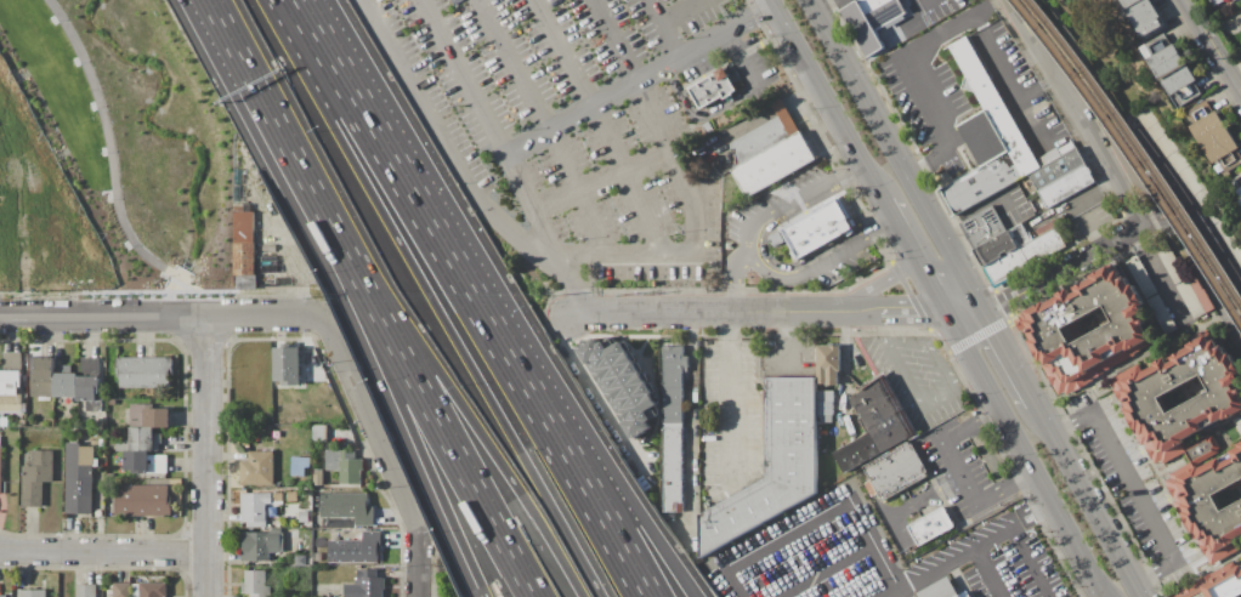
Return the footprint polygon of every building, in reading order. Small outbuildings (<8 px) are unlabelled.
[(840,11),(860,0),(901,0),(908,13),(878,29),(888,46),(866,58),(840,11)] [(1128,8),(1123,0),(1152,0),(1162,17),(1161,18),(1166,24),(1145,38),(1140,30),(1139,30),(1126,10),(1128,8)] [(1141,49),(1166,34),(1173,46),(1175,44),(1197,80),(1195,83),(1202,95),(1179,108),(1172,96),(1173,96),(1157,69),(1156,70),(1150,61),(1149,61),(1141,49)] [(948,47),(968,36),(1036,160),(1041,169),(1028,176),(954,216),(941,191),(980,169),(956,126),(984,112),(974,93),(962,89),(965,76),(948,47)] [(726,70),(729,69),(732,75),(729,76),(736,90),(733,92),(735,93),(732,96),(726,100),(724,100),(724,97),(701,109),(696,101),(695,102),(692,97),(690,91),(691,90),(690,89),(725,68),(726,70)] [(732,170),(738,166),(737,148),(733,150),(731,146),(781,118),(772,103),(782,98),(800,131),(801,131),(817,158),(747,198),(732,170)] [(1189,127),(1190,127),(1180,113),(1189,108),(1190,110),(1207,101),(1214,113),(1217,110),(1240,148),(1232,152),(1237,160),(1226,166),(1222,159),(1213,164),(1207,154),(1208,153),(1198,137),(1196,138),(1189,127)] [(702,126),(709,121),(714,131),(707,135),(702,126)] [(1041,169),(1036,160),(1046,155),(1046,154),(1056,148),(1058,149),(1073,142),(1077,149),(1041,169)] [(1028,176),(1041,169),(1077,149),(1086,165),(1038,191),(1037,192),(1028,176)] [(1038,191),(1086,165),(1095,183),(1048,209),(1038,191)] [(1227,183),(1240,206),(1240,175),(1227,183)] [(780,231),(812,211),(812,210),(823,205),(839,195),(858,228),(854,232),(855,232),(848,237),(848,235),(805,261),(800,263),(799,263),(780,231)] [(234,204),(251,205),(251,212),(254,212),(254,244),(255,244),(255,275),(257,275),(256,290),(236,290),(236,277),(234,277),(234,204)] [(960,222),(992,205),(1008,232),(976,250),(960,222)] [(976,250),(1008,232),(1022,224),(1026,232),(1028,231),(1033,239),(1019,248),(986,267),(984,268),(974,251),(976,250)] [(1019,248),(1033,239),(1055,227),(1066,246),(1042,261),(1038,255),(1027,261),(1019,248)] [(769,238),(778,232),(784,243),(775,249),(769,238)] [(1155,248),(1166,241),(1185,279),(1174,285),(1155,248)] [(986,267),(1019,248),(1027,261),(1031,268),(994,289),(984,268),(986,267)] [(262,252),(278,254),(278,274),(261,274),(262,252)] [(1126,261),(1137,256),(1157,295),(1146,300),(1126,261)] [(1018,317),(1047,302),(1048,303),(1060,297),(1059,295),(1061,294),(1067,290),(1067,291),(1071,289),(1073,295),(1077,292),(1075,286),(1087,280),(1088,282),(1093,278),(1092,275),(1095,274),(1111,266),(1115,273),(1118,271),(1122,278),(1126,277),(1130,284),(1133,283),(1143,300),(1140,301),(1146,313),(1144,314),(1148,323),(1145,325),(1150,336),(1149,337),(1150,341),(1149,341),(1150,346),(1134,354),(1135,356),(1105,371),(1105,373),(1093,380),(1094,381),(1087,385),(1067,396),(1065,392),(1059,396),(1055,387),(1053,388),(1047,376),(1048,375),(1043,366),(1047,365),(1044,360),(1042,363),(1039,359),(1036,360),(1033,357),(1031,352),(1030,348),(1032,345),(1030,340),(1031,340),(1025,329),(1020,332),(1014,320),(1019,318),(1018,317)] [(1175,286),(1195,275),(1213,308),(1194,319),(1175,286)] [(1148,301),(1158,295),(1177,329),(1166,335),(1148,301)] [(1237,371),(1240,379),(1240,382),(1239,383),(1240,388),(1240,394),(1240,413),(1235,416),(1232,416),(1224,421),(1223,420),(1217,423),(1218,425),(1203,432),(1202,431),(1188,439),(1189,440),(1183,444),(1184,448),(1186,453),(1185,454),(1163,465),(1161,461),(1155,465),(1144,444),(1141,445),(1132,428),(1130,428),(1126,419),(1121,410),(1123,406),(1121,402),(1120,402),(1114,391),(1115,390),(1109,380),(1134,366),(1138,373),(1143,370),(1144,374),(1156,366),(1155,364),(1166,358),(1168,364),(1174,362),(1172,357),(1189,348),(1188,345),(1206,335),(1211,342),(1216,340),(1218,346),(1222,345),(1226,354),(1230,352),(1240,370),(1237,371)] [(576,348),(595,337),(600,345),(604,342),(608,349),(622,342),(658,404),(646,411),(651,420),(647,422),(651,430),(631,442),(576,348)] [(818,346),(840,346),(840,373),(838,373),(838,386),(827,386),(827,385),(818,385),(818,346)] [(664,347),(684,347),(684,357),(688,357),(688,373),(684,373),(684,374),(682,374),(682,513),(663,513),(664,347)] [(274,348),(301,348),(300,386),(283,386),(283,382),(274,382),(274,348)] [(19,396),(0,396),(0,373),(0,371),(4,371),(4,353),(22,353),(22,388),(18,388),(18,394),(19,394),(19,396)] [(35,357),(55,357),(55,370),(53,398),(49,398),(49,402),(36,402),(36,398),(32,398),(32,374),(35,375),(35,357)] [(78,377),(81,377),(81,358),(101,359),(101,362),(107,362),(107,383),(101,383),(101,393),(97,393),(97,399),(103,399),(103,413),(87,413),(87,405),(86,405),(86,402),(78,402),(78,398),(78,377)] [(115,359),(121,359),(121,358),(168,358),(168,359),(174,359),(174,376),(170,376),(170,388),(120,388),(120,377),(115,377),(115,359)] [(53,398),(55,370),(61,370),(61,365),(72,365),(72,370),(78,370),(78,377),(78,398),(53,398)] [(834,453),(867,434),(846,397),(884,376),(917,434),(846,474),(834,453)] [(766,379),(817,379),(817,390),(834,390),(834,423),(817,423),(817,493),(698,561),(701,514),(766,478),(766,379)] [(154,428),(130,428),(124,427),(124,409),(130,409),(130,404),(144,404),(144,409),(171,410),(171,428),(154,428)] [(0,417),(8,417),(8,427),(0,427),(0,417)] [(313,426),(332,426),(332,434),(327,434),(327,442),(312,442),(313,426)] [(149,453),(125,451),(117,451),(117,440),(130,440),(130,428),(154,428),(154,433),(162,433),(162,444),(159,444),(159,453),(149,453)] [(1239,444),(1240,443),(1240,480),(1213,495),(1223,512),(1240,502),(1240,537),(1236,540),(1237,542),(1236,542),(1240,550),(1237,551),(1240,555),(1230,559),(1228,556),(1209,565),(1206,557),(1205,558),(1198,545),(1196,539),(1194,540),(1189,530),(1186,531),(1182,521),(1183,521),(1173,502),(1175,501),(1173,496),(1171,498),(1166,488),(1167,487),(1164,482),(1171,479),(1168,474),(1190,464),(1185,454),(1186,453),(1184,448),(1207,436),(1209,439),(1212,438),(1217,448),(1213,450),(1216,455),(1198,464),(1201,467),(1220,457),(1223,464),(1234,457),(1230,451),(1240,447),(1239,444)] [(67,443),(70,443),(70,439),(78,439),(78,444),(80,444),(80,447),(93,448),(93,460),(98,460),(98,467),(93,467),(92,514),(66,513),(67,443)] [(863,467),(908,442),(909,444),(913,443),(929,471),(925,473),(928,477),(883,502),(863,467)] [(327,450),(355,450),(355,460),(363,460),(363,471),(361,471),(361,474),(362,474),(362,481),(361,481),(361,485),(340,485),(340,471),(327,471),(327,450)] [(22,467),(33,467),(33,451),(53,451),(53,483),(44,483),(42,507),(22,507),(22,467)] [(125,451),(149,453),(149,455),(168,456),(168,474),(134,474),(134,471),(125,471),(125,451)] [(248,451),(274,453),(273,485),(240,484),(242,462),(248,462),(248,451)] [(314,471),(323,471),(323,485),(314,485),(314,471)] [(863,484),(869,481),(878,495),(872,499),(863,484)] [(119,485),(169,487),(169,498),(171,498),(171,517),(114,516),(114,490),(119,491),(119,485)] [(242,494),(272,494),(272,506),(266,505),(266,528),(246,528),(246,522),(242,522),(242,494)] [(322,494),(368,494),(368,507),(374,508),(374,527),(356,527),(356,517),(321,517),(322,494)] [(907,524),(909,523),(911,525),(930,514),(930,513),(934,512),(937,511),(937,510),(940,508),(941,508),(945,506),(946,508),(947,508),(948,511),(947,511),(953,522),(956,524),(954,524),(956,527),(942,534),(919,546),(907,524)] [(300,512),(310,512),(308,523),(300,523),(300,512)] [(243,533),(272,534),(272,528),(282,528),(282,534),(284,534),(283,553),(271,553),(271,562),(243,562),(243,533)] [(329,540),(363,541),(363,530),(381,531),(381,550),(379,550),(379,564),(329,563),(329,540)] [(1178,596),(1240,564),(1240,596),(1239,596),(1178,596)] [(385,590),(385,596),(345,596),(346,585),(356,585),(356,579),(358,579),(358,569),(378,570),(378,578),(386,578),(386,590),(385,590)] [(272,587),(272,596),(251,596),(251,595),(243,595),(243,584),(245,584),(245,572),(267,572),(267,587),(272,587)] [(968,592),(970,596),(919,596),(918,595),(929,587),(950,576),(960,596),(968,592)] [(131,582),(131,596),(114,596),(113,582),(131,582)] [(168,584),(168,596),(134,596),(134,585),(140,585),(140,584),(168,584)] [(97,585),(97,596),(77,596),(76,585),(97,585)]
